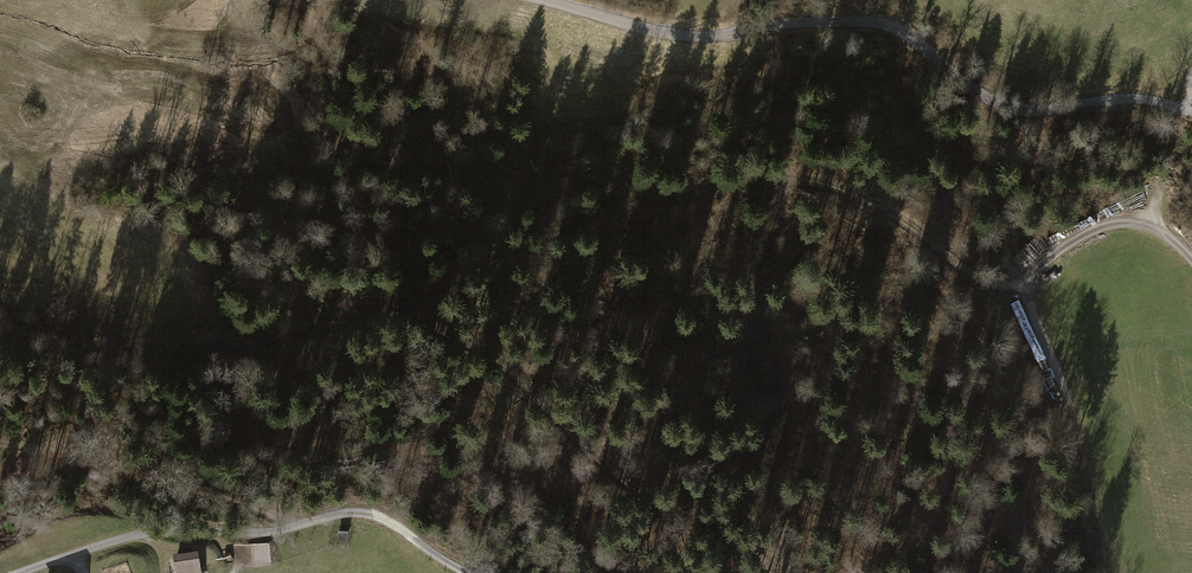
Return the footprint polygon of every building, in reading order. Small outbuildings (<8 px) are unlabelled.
[(348,532),(338,532),(338,543),(348,543),(348,532)] [(172,555),(175,572),(202,572),(197,552),(172,555)]
